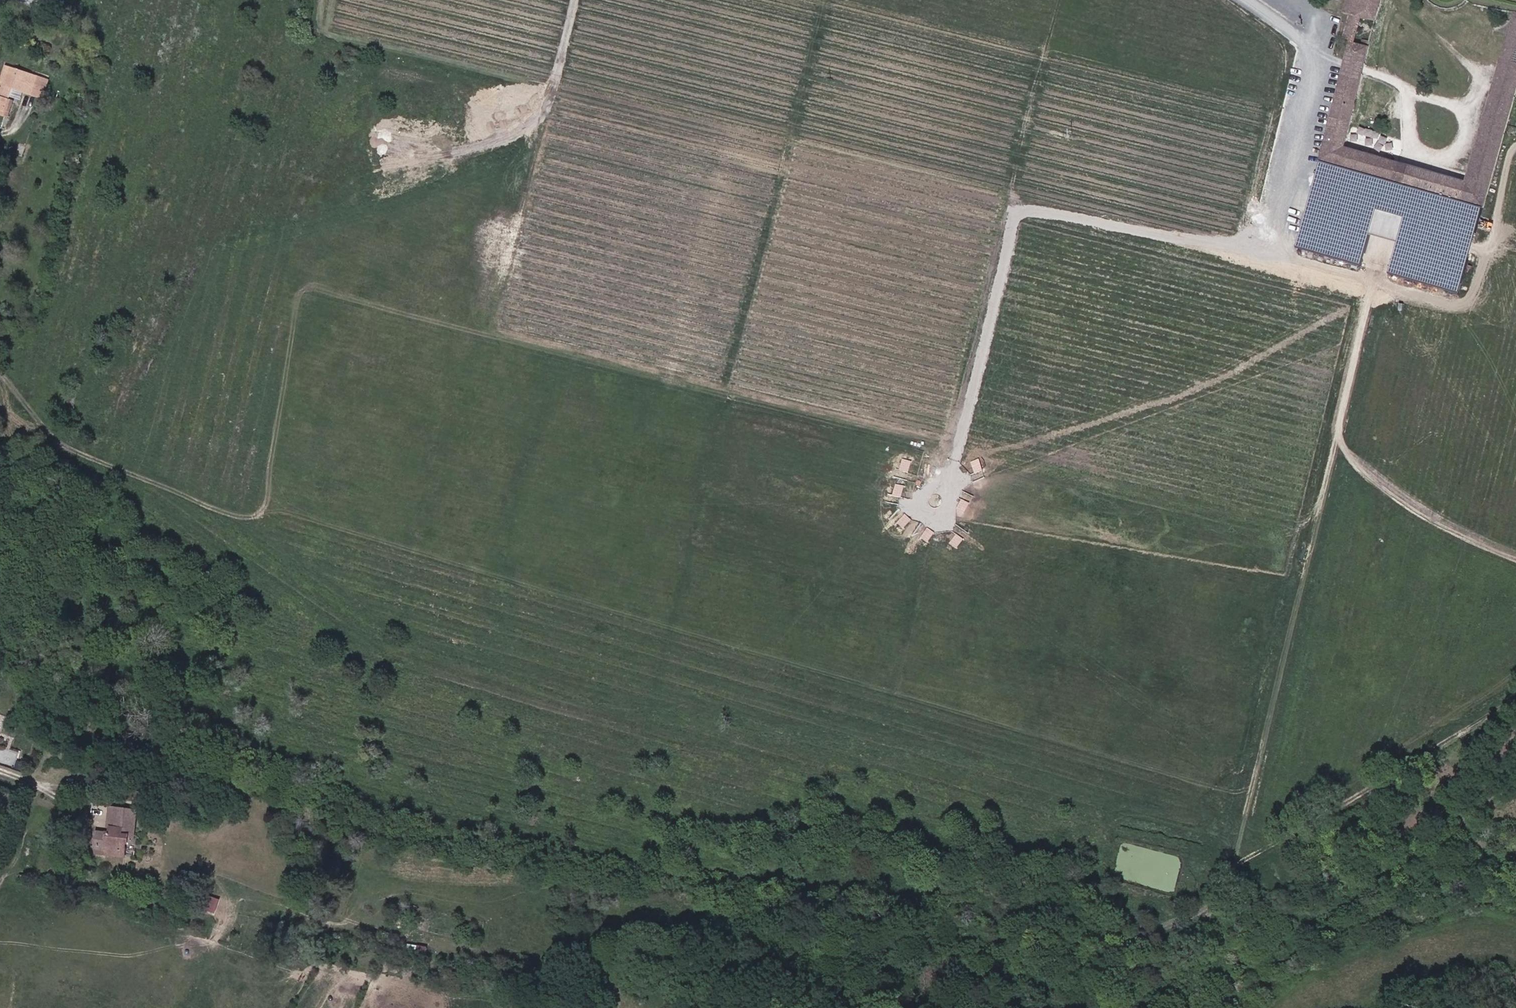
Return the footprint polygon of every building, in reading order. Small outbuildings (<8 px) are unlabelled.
[(1381,0),(1345,0),(1343,10),(1348,12),(1343,32),(1343,38),(1346,39),(1319,160),(1486,204),(1515,102),(1515,17),(1468,178),(1348,147),(1363,81),(1365,71),(1381,0)] [(9,55),(0,96),(12,99),(15,87),(18,76),(40,81),(44,61),(9,55)] [(48,82),(52,63),(44,61),(40,81),(48,82)] [(0,96),(0,101),(16,104),(19,88),(15,87),(12,99),(0,96)] [(1469,230),(1476,204),(1329,166),(1322,192),(1469,230)] [(1320,197),(1315,217),(1364,231),(1367,232),(1372,212),(1320,197)] [(1360,265),(1368,233),(1303,216),(1294,248),(1360,265)] [(1459,291),(1467,259),(1396,240),(1388,273),(1459,291)] [(129,844),(132,824),(135,824),(137,810),(140,810),(142,798),(115,795),(114,807),(117,808),(116,821),(114,821),(112,835),(100,833),(97,833),(96,840),(129,844)] [(112,835),(114,821),(116,821),(117,808),(114,807),(112,821),(104,820),(101,822),(100,833),(112,835)]
